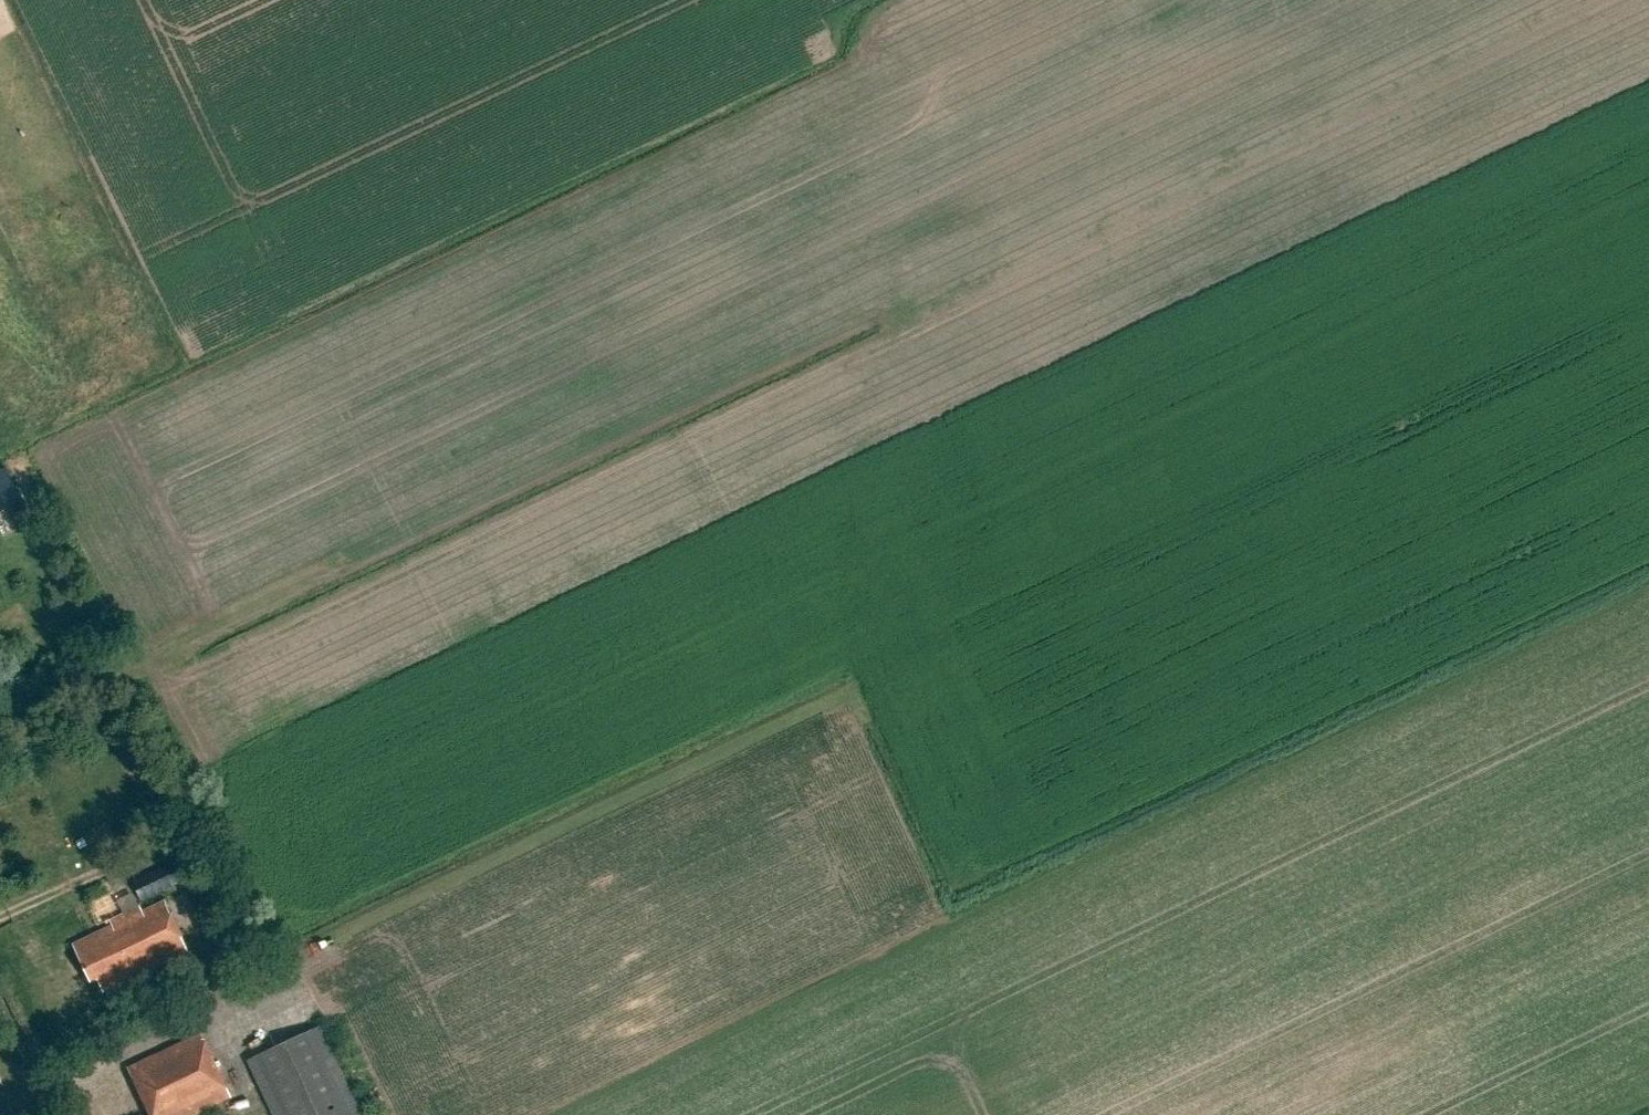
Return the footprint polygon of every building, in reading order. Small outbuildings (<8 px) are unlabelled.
[(0,471),(0,514),(5,512),(4,510),(13,506),(16,514),(25,510),(5,469),(0,471)] [(165,903),(75,946),(92,982),(99,979),(105,992),(167,962),(168,964),(189,954),(165,903)] [(320,1028),(248,1062),(273,1114),(361,1114),(320,1028)] [(150,1114),(196,1114),(231,1098),(201,1035),(128,1069),(150,1114)]
